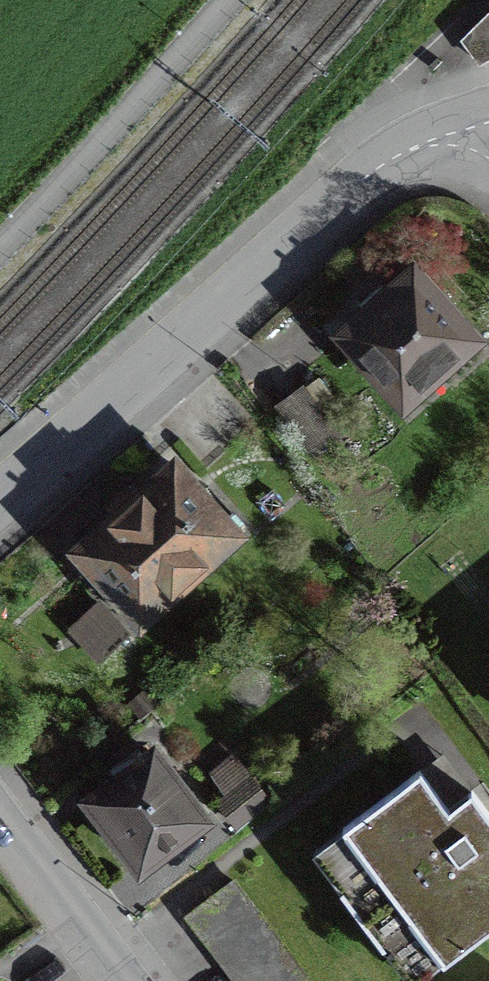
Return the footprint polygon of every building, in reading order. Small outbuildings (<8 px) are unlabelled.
[(480,25),(488,21),(488,16),(480,25)] [(461,44),(477,66),(488,60),(488,21),(480,25),(461,44)] [(436,372),(442,380),(447,380),(466,363),(467,360),(460,352),(469,344),(411,276),(343,337),(401,403),(436,372)] [(275,410),(311,458),(335,440),(300,392),(275,410)] [(172,470),(77,554),(138,622),(233,537),(172,470)] [(151,757),(89,804),(138,869),(200,822),(151,757)] [(324,840),(426,976),(488,928),(488,812),(471,787),(458,797),(450,803),(422,766),(324,840)] [(249,784),(217,809),(233,830),(265,805),(249,784)] [(226,883),(184,914),(235,980),(301,980),(226,883)]
